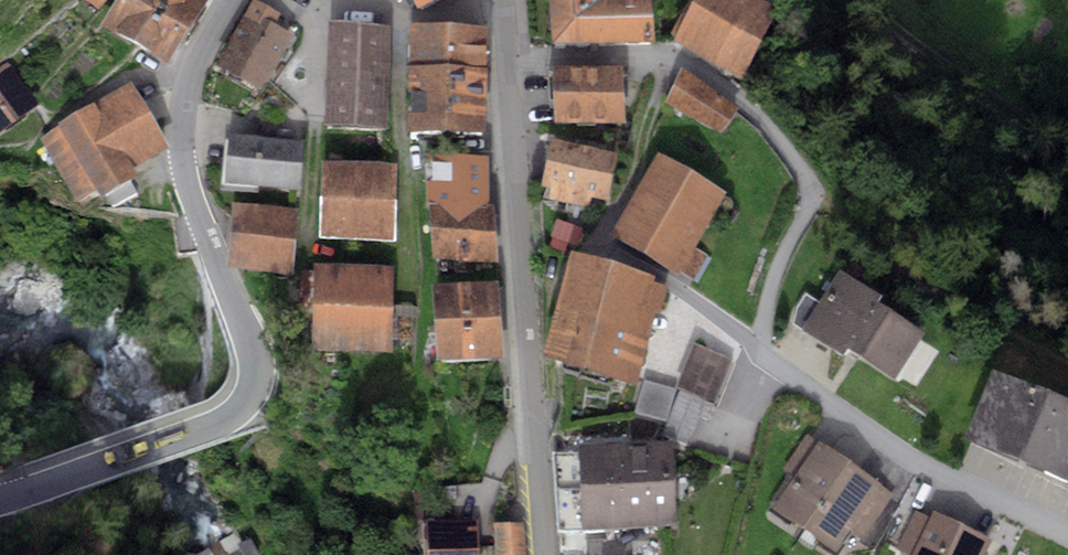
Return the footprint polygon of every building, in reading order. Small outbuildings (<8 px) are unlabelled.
[(99,10),(108,0),(88,0),(99,10)] [(204,0),(121,0),(102,30),(170,70),(211,4),(204,0)] [(398,10),(411,2),(418,16),(448,0),(394,0),(398,10)] [(553,49),(656,48),(652,0),(601,6),(598,0),(549,0),(553,49)] [(747,0),(692,0),(670,40),(743,81),(779,17),(747,0)] [(281,17),(253,3),(216,71),(266,96),(296,31),(279,21),(281,17)] [(393,31),(333,26),(326,129),(386,133),(393,31)] [(489,33),(410,33),(410,139),(489,139),(489,33)] [(40,107),(7,62),(0,68),(0,137),(40,107)] [(622,71),(552,74),(557,129),(627,129),(622,71)] [(739,107),(684,74),(667,103),(723,136),(739,107)] [(133,85),(38,139),(79,206),(97,197),(102,204),(139,181),(134,172),(169,151),(133,85)] [(304,144),(227,138),(223,189),(301,196),(304,144)] [(618,158),(551,143),(541,190),(549,192),(547,202),(588,211),(590,200),(608,203),(618,158)] [(725,196),(658,155),(610,239),(679,278),(682,272),(697,281),(711,258),(695,248),(725,196)] [(491,165),(429,168),(434,268),(496,265),(491,165)] [(398,166),(323,166),(322,243),(395,244),(398,166)] [(299,211),(233,206),(228,272),(294,276),(299,211)] [(582,230),(561,222),(550,249),(571,258),(582,230)] [(655,282),(571,261),(545,363),(638,386),(657,314),(660,315),(667,289),(654,286),(655,282)] [(395,269),(314,269),(312,354),(393,354),(395,269)] [(883,300),(842,275),(805,335),(844,359),(847,353),(895,382),(926,337),(879,305),(883,300)] [(500,283),(434,284),(436,361),(502,359),(500,283)] [(734,360),(695,346),(677,389),(716,405),(734,360)] [(994,375),(963,444),(1067,488),(1067,407),(994,375)] [(713,408),(679,393),(663,435),(692,445),(701,420),(708,422),(713,408)] [(795,479),(773,512),(835,554),(850,533),(863,542),(895,495),(808,436),(784,471),(795,479)] [(674,444),(577,449),(577,455),(555,456),(559,530),(583,528),(583,534),(678,529),(674,444)] [(917,513),(900,550),(909,554),(985,554),(992,541),(934,513),(931,520),(917,513)] [(426,525),(427,554),(493,554),(492,548),(480,549),(478,522),(426,525)] [(493,526),(495,554),(526,554),(524,525),(493,526)]
